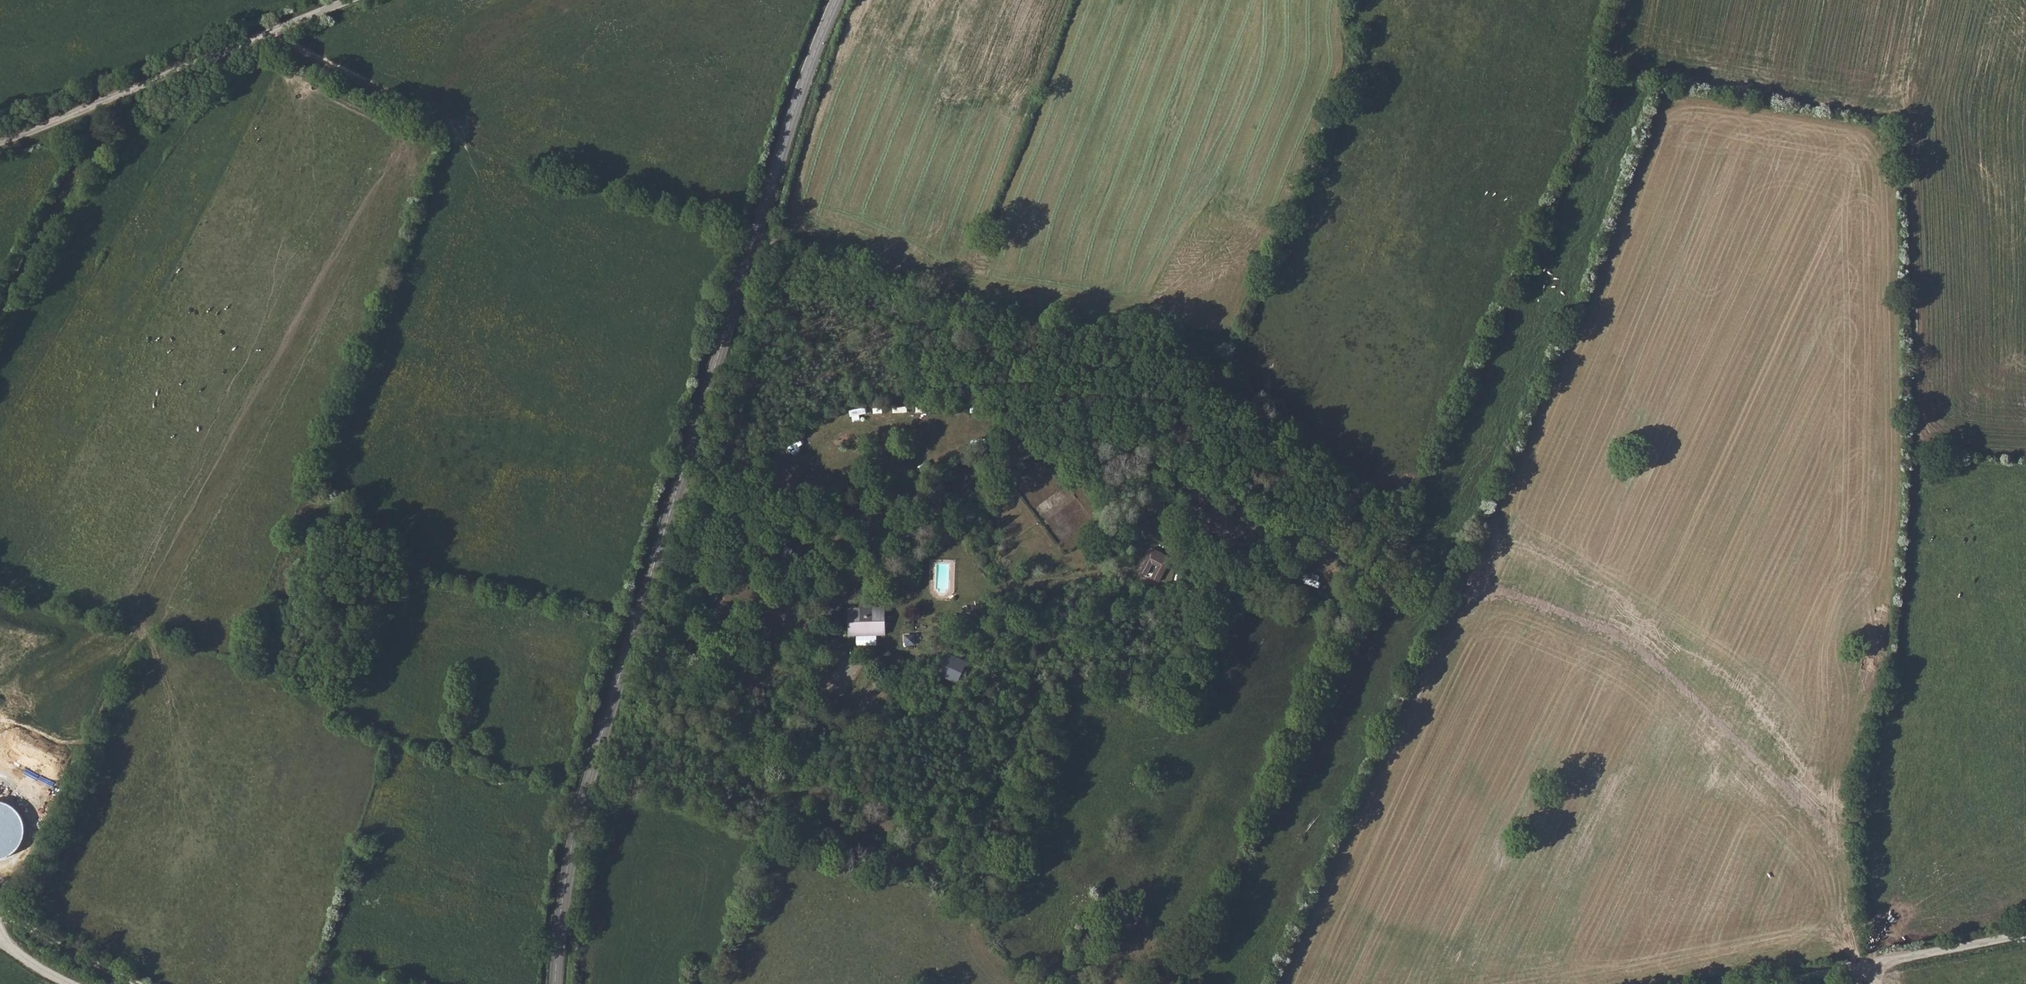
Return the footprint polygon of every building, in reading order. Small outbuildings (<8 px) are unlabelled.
[(910,406),(894,406),(894,418),(910,418),(910,406)] [(807,447),(802,436),(790,443),(795,453),(807,447)] [(957,453),(953,441),(940,445),(945,457),(957,453)] [(1172,558),(1151,547),(1138,573),(1159,583),(1172,558)] [(886,634),(886,607),(848,607),(849,635),(886,634)] [(917,646),(917,633),(906,632),(906,645),(917,646)] [(972,664),(949,652),(937,675),(960,686),(972,664)] [(8,858),(15,852),(20,843),(22,834),(21,825),(17,816),(11,809),(2,805),(0,805),(0,861),(8,858)]
